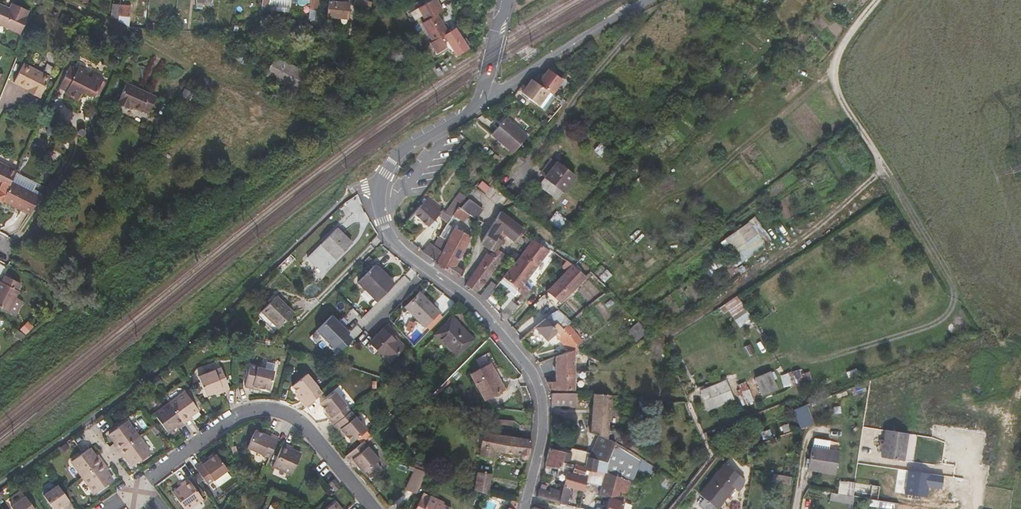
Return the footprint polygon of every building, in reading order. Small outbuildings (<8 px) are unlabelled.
[(348,19),(349,2),(333,0),(329,0),(327,17),(348,19)] [(371,11),(372,2),(368,0),(355,0),(354,3),(371,11)] [(468,47),(456,27),(449,32),(439,16),(446,12),(438,0),(434,0),(420,9),(429,22),(424,25),(434,39),(431,41),(438,52),(447,46),(450,50),(451,50),(452,52),(455,51),(457,54),(468,47)] [(21,33),(29,16),(27,15),(29,10),(13,2),(10,7),(0,3),(0,24),(21,33)] [(112,4),(111,17),(118,20),(120,5),(112,4)] [(147,18),(146,28),(155,29),(155,23),(149,23),(149,18),(147,18)] [(238,24),(238,33),(251,34),(252,25),(238,24)] [(265,75),(299,92),(309,73),(275,55),(265,75)] [(15,80),(29,87),(33,89),(32,92),(41,96),(52,75),(25,61),(15,80)] [(66,93),(80,100),(83,93),(88,91),(96,95),(105,77),(95,72),(93,77),(86,73),(88,69),(80,65),(79,68),(72,64),(61,86),(68,90),(66,93)] [(544,107),(563,77),(547,67),(538,81),(530,76),(520,92),(544,107)] [(131,105),(143,110),(150,93),(127,83),(118,102),(129,108),(131,105)] [(527,135),(506,117),(492,134),(513,151),(527,135)] [(539,172),(545,176),(557,161),(550,156),(539,172)] [(18,170),(0,161),(0,185),(1,185),(0,188),(0,200),(2,201),(2,199),(8,189),(12,181),(18,170)] [(557,161),(545,176),(539,184),(558,200),(576,176),(557,161)] [(23,208),(30,212),(40,196),(12,181),(8,189),(2,199),(22,209),(23,208)] [(453,215),(459,206),(466,196),(469,192),(462,187),(451,201),(452,201),(445,212),(452,217),(453,215)] [(399,210),(409,219),(414,213),(423,203),(413,196),(399,210)] [(423,203),(414,213),(428,225),(442,209),(429,197),(423,203)] [(461,207),(477,217),(483,208),(469,198),(461,207)] [(483,221),(479,219),(477,217),(461,207),(459,206),(453,215),(464,221),(466,218),(470,221),(469,223),(479,229),(483,221)] [(693,209),(689,212),(694,218),(698,214),(693,209)] [(501,211),(499,214),(493,223),(503,230),(512,238),(519,229),(520,230),(522,226),(501,211)] [(441,218),(449,221),(452,217),(445,212),(441,218)] [(754,216),(720,242),(738,265),(772,239),(754,216)] [(436,261),(459,278),(466,267),(457,262),(470,237),(448,223),(440,235),(447,240),(443,247),(436,261)] [(503,230),(493,223),(481,243),(483,244),(493,250),(496,247),(497,248),(499,246),(494,243),(503,230)] [(332,263),(352,242),(337,227),(320,245),(317,248),(332,263)] [(549,250),(534,239),(533,240),(516,262),(511,268),(527,280),(549,250)] [(429,255),(436,261),(443,247),(436,243),(429,255)] [(487,253),(466,284),(476,291),(506,255),(497,248),(496,247),(493,250),(492,252),(488,253),(487,253)] [(569,262),(558,254),(556,257),(567,265),(569,262)] [(358,283),(378,302),(395,285),(376,266),(358,283)] [(569,294),(586,276),(574,266),(543,295),(559,310),(563,306),(560,302),(569,294)] [(525,296),(532,289),(524,283),(527,280),(511,268),(504,277),(520,288),(518,291),(525,296)] [(0,281),(0,307),(8,312),(16,315),(23,301),(16,298),(20,291),(17,290),(21,283),(5,275),(2,282),(0,281)] [(504,277),(501,281),(510,289),(511,290),(515,294),(518,291),(520,288),(504,277)] [(746,288),(752,284),(748,279),(743,282),(746,288)] [(480,295),(486,299),(498,285),(492,280),(480,295)] [(405,307),(425,327),(440,312),(420,293),(405,307)] [(737,295),(724,304),(739,327),(752,318),(737,295)] [(262,311),(279,328),(294,313),(277,296),(262,311)] [(497,303),(502,307),(507,301),(502,297),(497,303)] [(497,312),(504,320),(515,308),(507,301),(502,307),(497,312)] [(331,312),(314,329),(333,347),(350,330),(331,312)] [(568,323),(571,321),(561,312),(557,316),(567,325),(568,323)] [(435,335),(457,357),(475,339),(453,318),(435,335)] [(568,323),(567,325),(563,328),(557,323),(553,326),(545,319),(535,327),(547,340),(555,334),(571,352),(574,351),(576,350),(578,352),(579,349),(578,347),(576,345),(583,341),(568,323)] [(638,321),(626,331),(635,342),(647,332),(638,321)] [(390,362),(405,347),(399,340),(401,337),(389,324),(367,346),(374,353),(377,350),(390,362)] [(301,347),(312,337),(305,330),(294,341),(301,347)] [(757,355),(753,348),(748,351),(752,358),(757,355)] [(314,356),(327,359),(328,355),(319,349),(319,351),(317,351),(317,352),(315,352),(314,356)] [(547,382),(550,389),(589,389),(588,380),(574,380),(574,351),(571,352),(556,357),(556,382),(547,382)] [(485,400),(504,389),(490,364),(471,374),(485,400)] [(245,387),(252,389),(253,385),(261,387),(270,389),(274,371),(250,365),(245,387)] [(223,393),(229,390),(219,368),(198,377),(206,396),(215,392),(221,389),(223,393)] [(737,383),(745,403),(779,389),(771,370),(737,383)] [(780,375),(783,387),(801,382),(797,370),(780,375)] [(306,407),(323,393),(307,374),(292,385),(298,393),(303,398),(300,401),(306,407)] [(613,384),(613,374),(604,374),(604,389),(610,389),(610,384),(613,384)] [(733,399),(726,381),(701,391),(709,409),(733,399)] [(185,392),(170,403),(185,424),(192,419),(190,416),(198,411),(185,392)] [(334,425),(351,411),(335,392),(320,404),(327,411),(331,416),(328,419),(334,425)] [(553,393),(553,404),(576,404),(576,393),(553,393)] [(611,395),(595,393),(592,431),(600,435),(607,438),(611,395)] [(185,424),(170,403),(154,414),(168,433),(176,427),(178,429),(185,424)] [(801,430),(805,429),(813,425),(805,406),(794,410),(801,430)] [(367,431),(351,411),(334,425),(338,430),(341,428),(346,434),(352,442),(367,431)] [(489,418),(489,425),(513,427),(513,421),(489,418)] [(118,452),(138,436),(127,421),(109,434),(115,443),(113,444),(118,452)] [(341,428),(338,430),(342,436),(343,436),(346,434),(341,428)] [(489,434),(513,437),(513,431),(489,428),(489,434)] [(245,447),(268,457),(276,440),(278,437),(270,434),(269,436),(262,433),(253,430),(245,447)] [(903,459),(907,435),(886,432),(882,456),(903,459)] [(529,457),(531,439),(514,437),(513,437),(489,434),(483,433),(480,456),(495,458),(496,452),(520,455),(521,458),(523,460),(525,461),(526,460),(527,460),(529,458),(529,457)] [(600,435),(590,458),(607,462),(610,454),(615,442),(611,440),(607,438),(600,435)] [(150,454),(138,436),(118,452),(123,459),(125,457),(132,467),(136,464),(150,454)] [(268,457),(266,463),(284,471),(293,451),(283,447),(284,444),(282,442),(276,440),(268,457)] [(364,441),(346,456),(350,461),(353,459),(358,465),(357,466),(363,474),(369,469),(377,461),(380,459),(364,441)] [(630,482),(634,483),(641,459),(615,442),(610,454),(612,456),(611,458),(623,465),(618,477),(606,473),(608,463),(607,462),(590,458),(587,457),(585,466),(587,466),(585,477),(584,482),(603,485),(601,494),(611,498),(608,508),(622,508),(630,482)] [(96,457),(90,448),(71,462),(81,475),(83,477),(103,462),(98,455),(96,457)] [(566,473),(585,477),(587,466),(585,466),(562,461),(564,451),(550,448),(546,465),(556,467),(555,476),(565,478),(566,473)] [(834,473),(837,452),(813,448),(810,469),(834,473)] [(562,461),(585,466),(587,457),(588,453),(572,449),(572,453),(564,451),(562,461)] [(193,466),(197,470),(206,484),(214,478),(226,469),(227,468),(216,453),(208,460),(202,464),(199,461),(193,466)] [(377,461),(369,469),(373,474),(381,467),(377,461)] [(109,470),(103,462),(83,477),(95,495),(110,484),(113,481),(107,472),(109,470)] [(738,492),(742,486),(742,479),(724,465),(699,496),(715,508),(716,508),(733,488),(738,492)] [(414,475),(417,469),(410,466),(408,472),(414,475)] [(791,484),(793,472),(774,468),(772,480),(791,484)] [(226,469),(214,478),(219,485),(231,476),(226,469)] [(418,491),(426,472),(417,469),(414,475),(409,487),(418,491)] [(485,494),(489,495),(492,474),(477,472),(474,490),(485,494)] [(562,491),(559,503),(567,505),(571,488),(583,490),(584,482),(585,477),(566,473),(565,478),(562,491)] [(333,492),(340,486),(332,477),(325,483),(327,486),(333,492)] [(180,482),(178,483),(181,486),(172,493),(183,508),(186,508),(201,498),(186,478),(180,482)] [(58,485),(44,496),(53,508),(58,508),(62,506),(65,508),(67,508),(73,506),(63,492),(58,485)] [(540,489),(538,498),(559,503),(562,491),(549,488),(548,491),(540,489)] [(854,496),(852,495),(841,493),(840,502),(853,504),(854,496)] [(25,496),(11,506),(13,508),(35,508),(25,496)] [(416,508),(451,508),(452,508),(443,505),(444,502),(430,496),(428,501),(421,497),(416,508)] [(979,508),(987,508),(989,498),(981,497),(979,508)]
